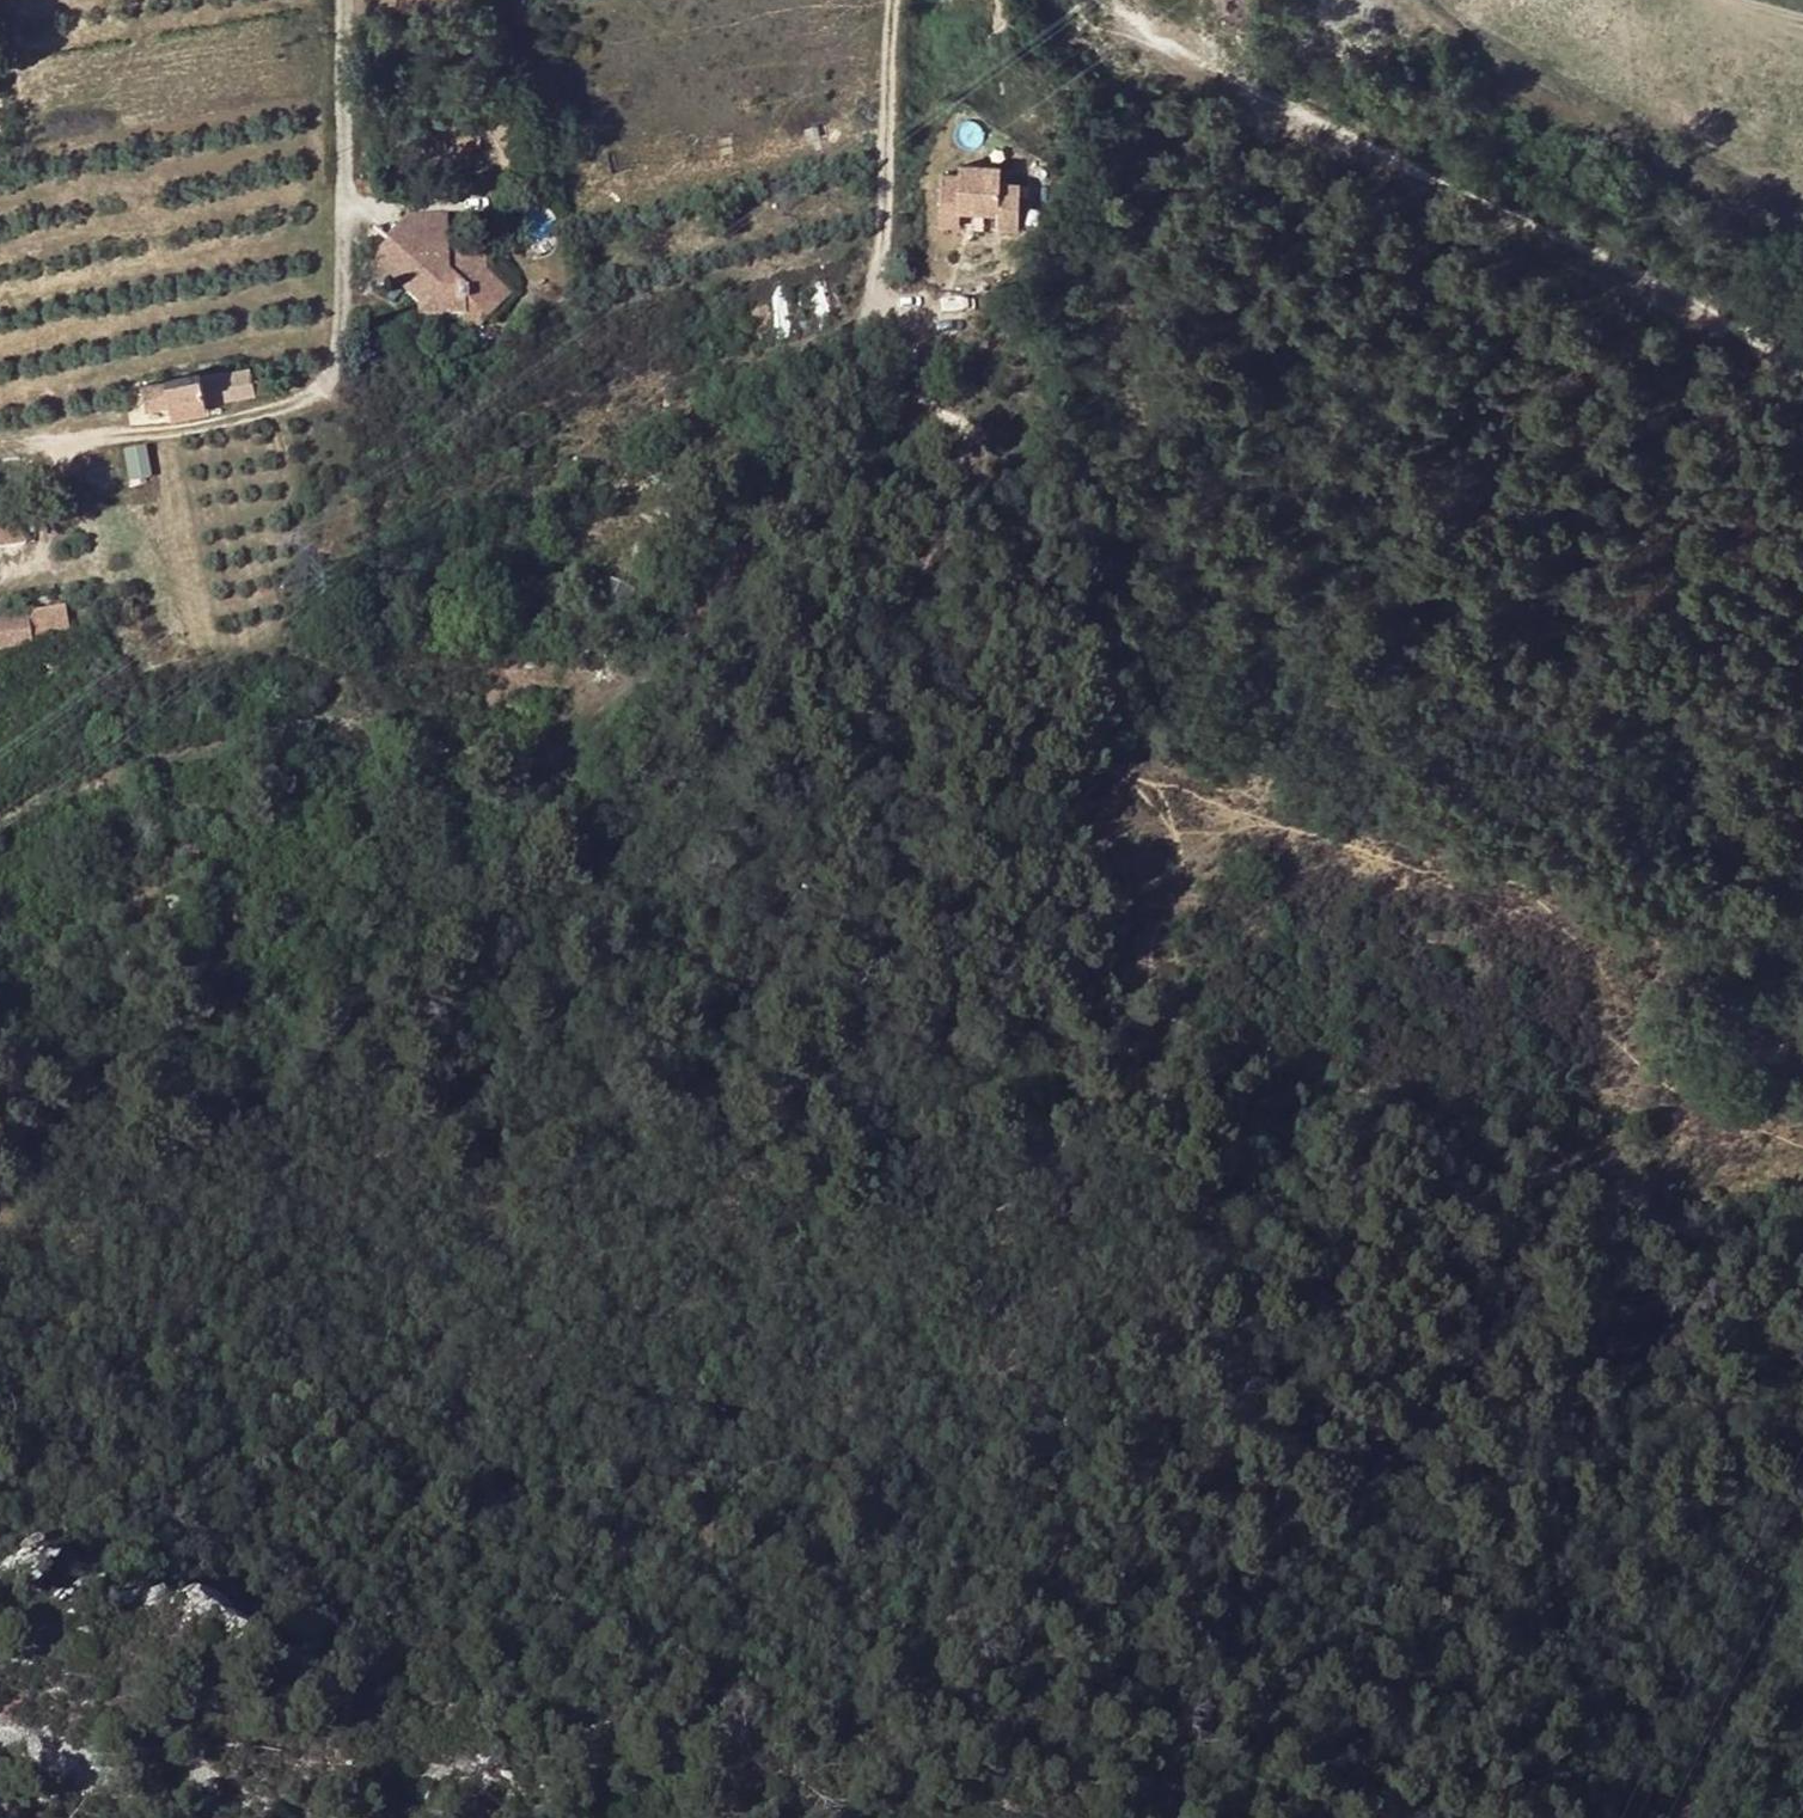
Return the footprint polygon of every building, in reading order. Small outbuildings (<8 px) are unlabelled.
[(1005,168),(1004,153),(964,154),(965,166),(946,167),(948,218),(970,217),(969,201),(1006,199),(1006,214),(1028,212),(1024,167),(1005,168)] [(405,219),(396,229),(410,244),(447,244),(447,230),(447,219),(405,219)] [(376,284),(396,284),(421,306),(421,330),(445,329),(444,320),(463,320),(462,329),(479,329),(511,294),(523,294),(523,273),(507,259),(507,249),(485,249),(485,231),(447,230),(447,244),(410,244),(396,229),(376,253),(376,284)] [(208,395),(244,387),(240,367),(204,374),(208,395)] [(22,513),(0,515),(0,545),(24,543),(22,513)] [(24,611),(31,635),(70,624),(62,600),(24,611)] [(28,643),(22,613),(0,617),(0,648),(28,643)]
